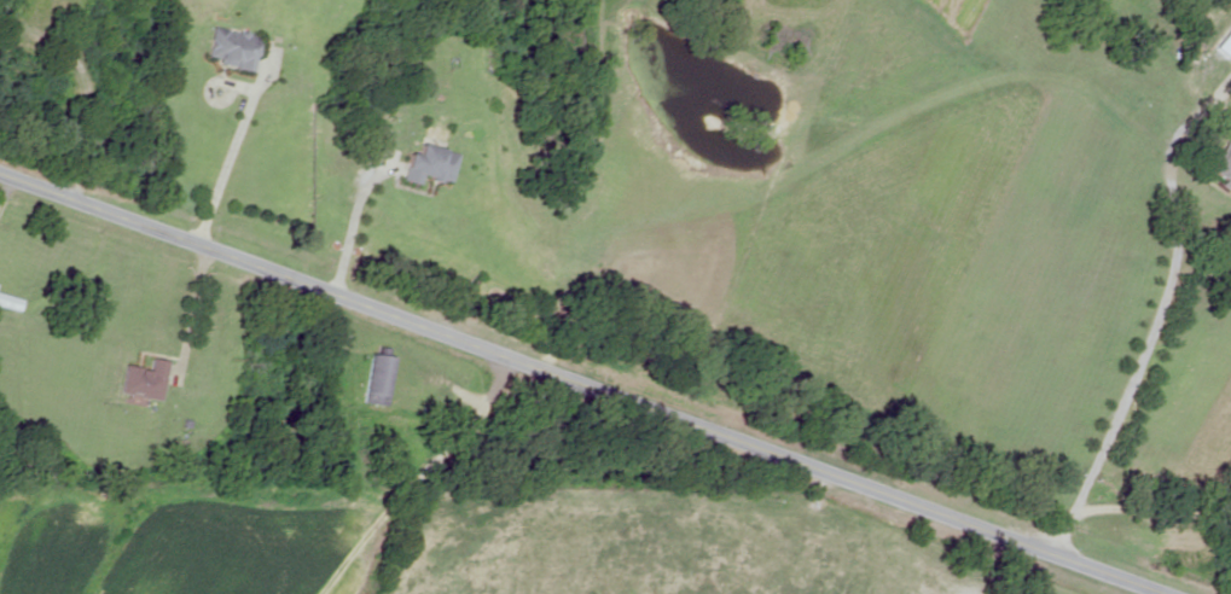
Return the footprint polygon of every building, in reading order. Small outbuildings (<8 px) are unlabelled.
[(247,69),(253,35),(208,28),(202,62),(247,69)] [(1223,140),(1204,169),(1221,180),(1218,184),(1230,193),(1230,145),(1223,140)] [(454,152),(414,145),(412,155),(403,153),(399,181),(417,184),(418,178),(449,183),(454,152)] [(22,300),(0,294),(0,306),(19,311),(22,300)] [(358,403),(382,408),(391,359),(368,354),(358,403)] [(122,367),(117,393),(158,401),(165,362),(149,359),(147,371),(122,367)]
